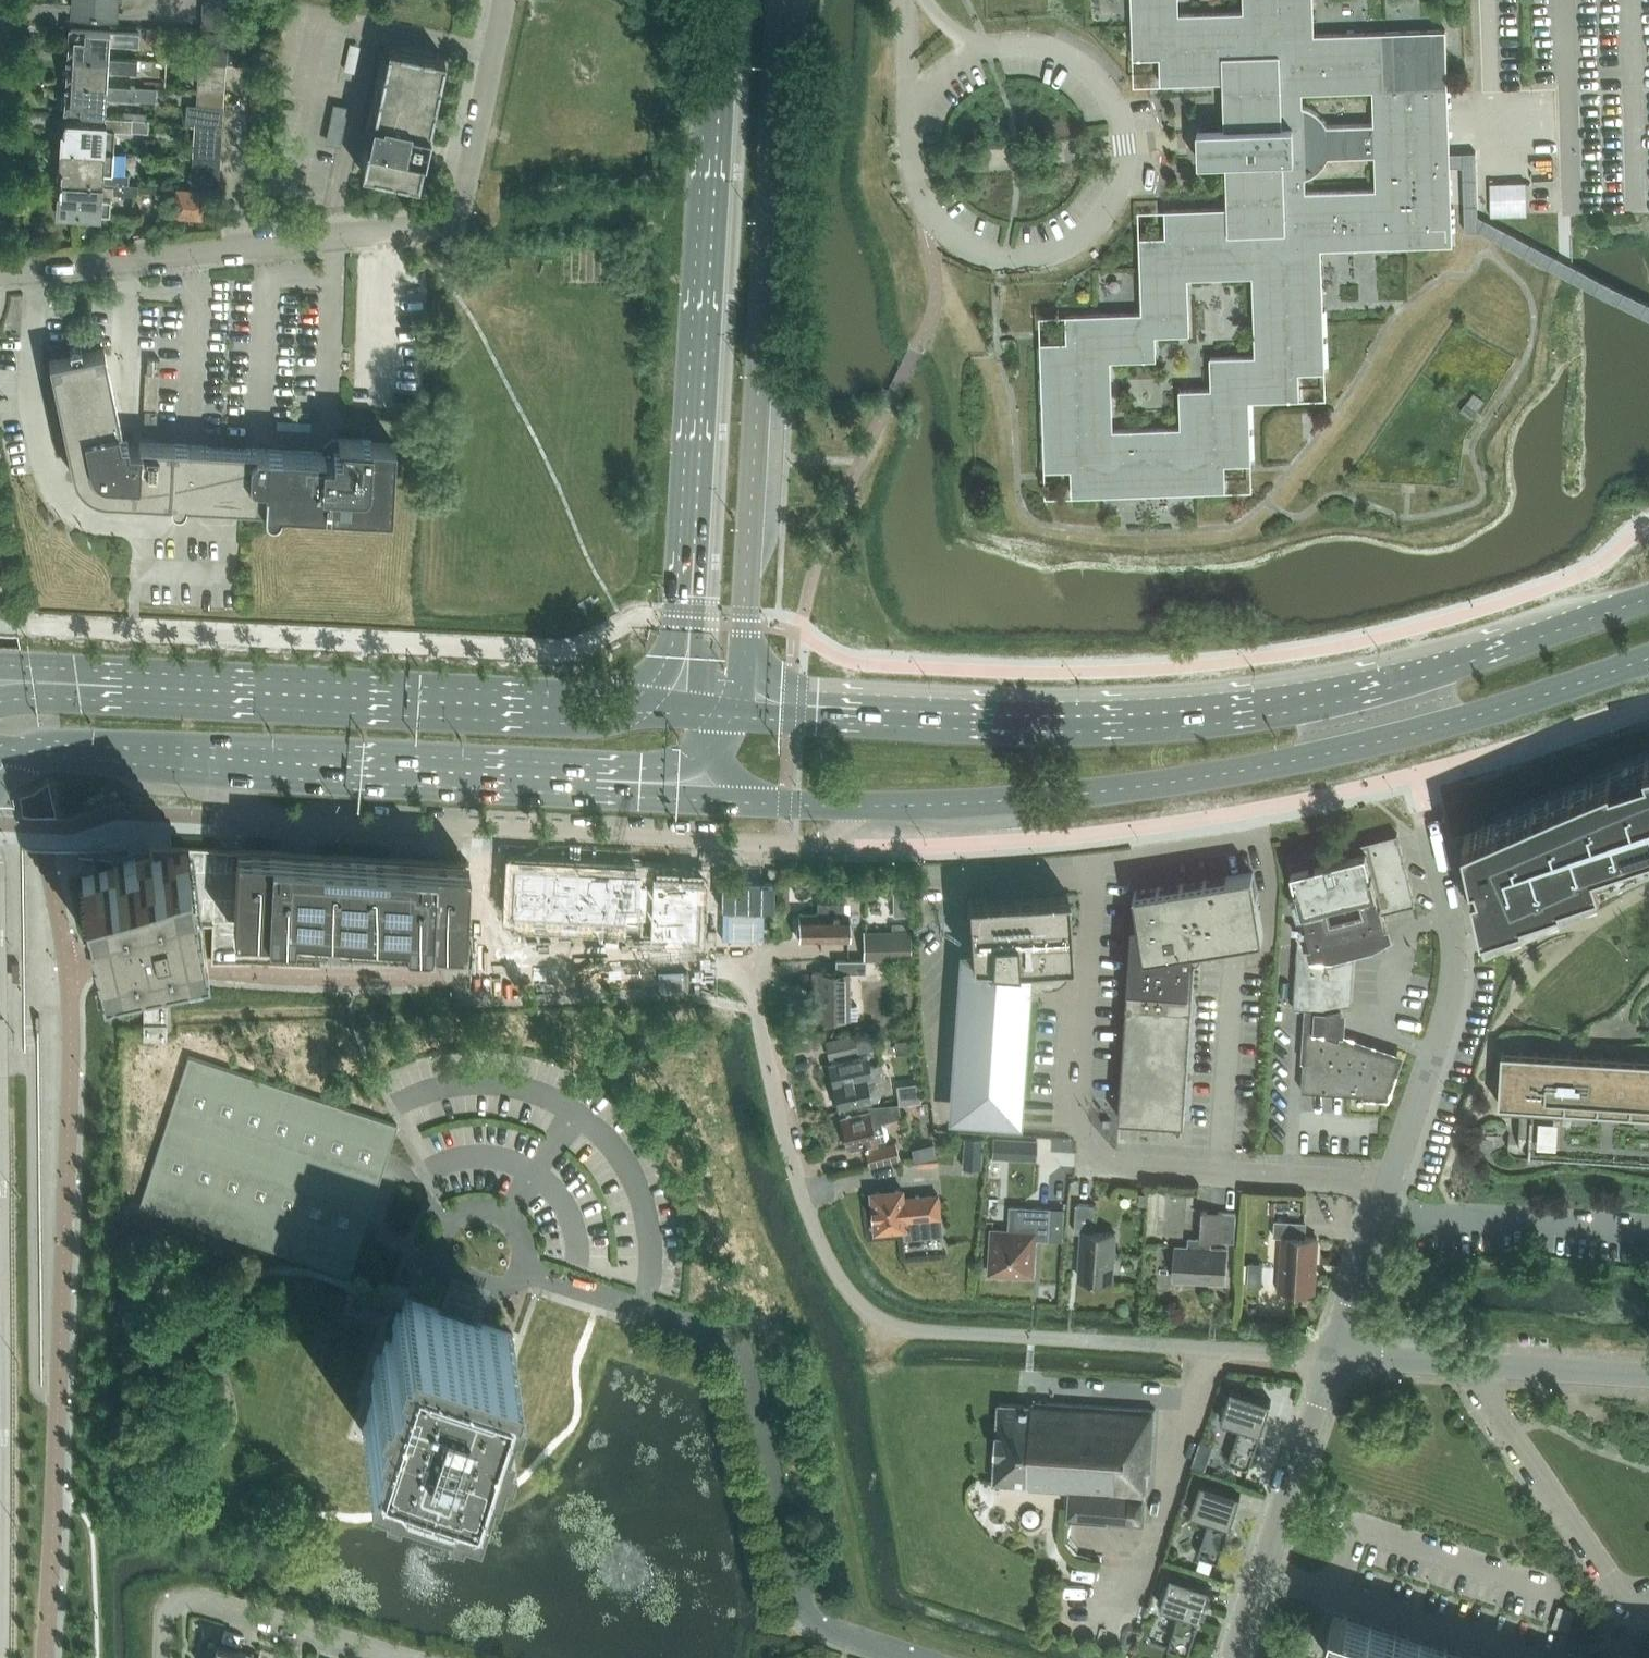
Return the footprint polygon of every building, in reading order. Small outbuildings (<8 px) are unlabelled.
[(71,6),(115,8),(115,0),(71,0),(71,6)] [(1071,468),(1072,495),(1226,490),(1225,463),(1251,462),(1249,400),(1300,398),(1299,372),(1325,371),(1321,248),(1453,244),(1452,213),(1451,205),(1451,171),(1450,157),(1448,93),(1447,84),(1446,29),(1383,31),(1314,34),(1313,0),(1243,0),(1243,10),(1179,12),(1179,0),(1131,0),(1133,57),(1160,57),(1161,83),(1224,81),(1224,90),(1224,95),(1225,127),(1226,144),(1226,160),(1228,192),(1228,197),(1228,207),(1165,209),(1166,228),(1166,235),(1139,236),(1142,312),(1066,314),(1067,341),(1041,341),(1045,469),(1071,468)] [(229,6),(203,4),(202,17),(228,19),(229,6)] [(228,19),(202,17),(202,30),(228,32),(228,19)] [(108,57),(108,56),(109,43),(138,44),(138,43),(139,32),(71,27),(71,28),(69,27),(69,40),(65,42),(65,49),(68,52),(68,55),(108,57)] [(160,40),(161,28),(147,27),(146,39),(160,40)] [(200,62),(226,63),(228,33),(202,31),(200,62)] [(228,33),(226,63),(260,66),(262,35),(228,33)] [(444,60),(445,57),(434,55),(434,56),(422,53),(422,52),(419,52),(419,53),(399,48),(399,47),(388,45),(388,48),(389,48),(379,91),(378,91),(378,94),(379,94),(374,115),(373,114),(373,117),(374,117),(374,118),(373,118),(367,144),(368,144),(368,145),(367,145),(366,148),(367,148),(363,168),(362,168),(361,171),(372,173),(372,172),(392,176),(392,177),(395,178),(395,177),(408,179),(407,180),(418,183),(419,180),(418,180),(422,159),(423,160),(423,157),(418,156),(424,128),(429,129),(430,126),(429,126),(433,106),(434,106),(435,103),(434,103),(438,83),(439,83),(440,80),(439,80),(443,60),(444,60)] [(136,71),(137,58),(114,57),(108,56),(108,57),(68,55),(67,66),(63,69),(63,76),(66,79),(66,82),(106,84),(107,69),(136,71)] [(224,92),(226,64),(199,63),(197,90),(224,92)] [(105,97),(148,100),(156,100),(157,87),(106,84),(66,82),(65,94),(62,96),(61,103),(65,106),(64,110),(105,113),(105,97)] [(224,92),(197,90),(196,104),(223,106),(224,92)] [(222,124),(223,106),(196,104),(194,122),(222,124)] [(335,105),(333,115),(344,117),(346,109),(346,108),(335,105)] [(132,130),(132,118),(104,117),(104,122),(63,119),(63,130),(62,148),(114,151),(115,129),(132,130)] [(132,118),(132,130),(148,131),(148,119),(132,118)] [(222,124),(194,122),(192,156),(220,158),(222,124)] [(1199,161),(1226,160),(1226,144),(1225,127),(1198,128),(1198,145),(1199,161)] [(128,174),(112,172),(114,151),(62,148),(61,166),(60,177),(71,178),(71,180),(127,183),(128,174)] [(220,158),(192,156),(190,185),(218,187),(220,158)] [(1450,157),(1451,171),(1467,171),(1468,236),(1477,236),(1648,323),(1648,306),(1481,221),(1479,156),(1450,157)] [(137,194),(138,188),(138,184),(127,183),(71,180),(70,182),(60,181),(59,192),(58,211),(61,211),(63,215),(73,216),(75,212),(80,212),(80,214),(100,215),(100,213),(111,214),(113,193),(137,194)] [(1526,181),(1490,182),(1491,216),(1527,215),(1526,181)] [(204,190),(176,188),(174,216),(202,218),(204,190)] [(102,497),(110,497),(241,504),(395,512),(399,440),(395,440),(396,418),(373,417),(372,439),(342,437),(342,439),(337,439),(331,442),(324,446),(324,452),(224,446),(139,442),(139,445),(127,444),(121,439),(118,428),(121,427),(104,348),(82,353),(81,346),(74,342),(70,348),(71,355),(49,360),(73,472),(75,477),(78,482),(81,486),(86,490),(90,493),(95,495),(102,497)] [(147,359),(146,373),(159,374),(159,373),(160,360),(147,359)] [(1476,413),(1465,404),(1459,411),(1471,420),(1476,413)] [(156,422),(157,410),(145,409),(144,422),(156,422)] [(1645,751),(1628,758),(1624,759),(1625,760),(1590,775),(1590,774),(1586,775),(1587,776),(1552,791),(1552,790),(1548,791),(1549,792),(1515,807),(1514,806),(1511,808),(1492,817),(1494,822),(1472,832),(1464,835),(1472,872),(1477,871),(1480,879),(1493,920),(1509,916),(1523,911),(1524,916),(1525,918),(1544,911),(1544,912),(1548,911),(1547,910),(1565,905),(1582,897),(1582,898),(1586,897),(1585,896),(1620,881),(1620,882),(1624,881),(1623,880),(1648,869),(1648,750),(1645,751)] [(1304,1062),(1302,1090),(1364,1094),(1386,1095),(1399,1057),(1340,1037),(1342,1031),(1343,1014),(1341,1005),(1352,1003),(1355,947),(1372,942),(1375,941),(1382,947),(1389,940),(1385,935),(1388,933),(1383,912),(1415,903),(1397,833),(1315,854),(1314,850),(1305,852),(1307,856),(1290,860),(1306,925),(1299,927),(1293,1007),(1316,1008),(1315,1029),(1307,1029),(1305,1062),(1304,1062)] [(465,940),(468,862),(460,862),(442,861),(387,858),(320,855),(272,852),(258,852),(237,851),(228,850),(183,848),(149,847),(151,856),(186,849),(203,924),(212,925),(212,928),(211,959),(290,963),(290,962),(291,932),(465,940)] [(186,849),(151,856),(135,860),(123,862),(117,863),(117,864),(115,864),(114,864),(113,865),(81,872),(82,878),(98,949),(99,953),(110,950),(114,950),(131,946),(137,945),(166,939),(166,938),(204,930),(203,924),(186,849)] [(512,863),(510,911),(648,918),(647,936),(695,939),(699,873),(512,863)] [(1193,947),(1263,936),(1253,871),(1134,890),(1139,919),(1133,921),(1130,958),(1119,1118),(1184,1123),(1196,952),(1192,951),(1193,947)] [(850,888),(850,897),(865,897),(865,888),(850,888)] [(908,888),(893,888),(894,917),(909,917),(908,888)] [(1071,966),(1071,961),(1070,936),(1067,891),(967,897),(971,959),(965,958),(955,1102),(964,1102),(964,1112),(978,1113),(978,1118),(990,1118),(990,1114),(1005,1115),(1005,1105),(1015,1106),(1023,980),(1035,983),(1045,986),(1050,986),(1055,985),(1060,983),(1064,980),(1067,976),(1069,971),(1071,966)] [(799,915),(799,941),(848,942),(848,915),(844,915),(844,904),(818,904),(818,915),(799,915)] [(911,960),(911,929),(901,929),(891,930),(863,930),(862,959),(866,959),(866,960),(911,960)] [(862,959),(836,959),(836,972),(813,972),(813,990),(818,990),(818,1018),(848,1018),(848,972),(866,972),(866,960),(866,959),(862,959)] [(143,1019),(166,1019),(166,1009),(166,1004),(143,1004),(143,1019)] [(167,1036),(166,1035),(166,1024),(143,1024),(143,1026),(143,1039),(167,1039),(167,1036)] [(884,1032),(854,1037),(857,1050),(886,1046),(884,1032)] [(854,1035),(826,1041),(830,1056),(857,1050),(854,1037),(854,1035)] [(1501,1062),(1499,1104),(1521,1105),(1519,1135),(1508,1134),(1508,1143),(1508,1145),(1508,1146),(1508,1147),(1509,1148),(1509,1149),(1510,1150),(1510,1151),(1511,1152),(1512,1153),(1513,1154),(1514,1154),(1515,1155),(1516,1155),(1517,1155),(1518,1155),(1519,1155),(1529,1156),(1531,1156),(1531,1155),(1531,1151),(1630,1157),(1648,1158),(1648,1060),(1502,1051),(1501,1062)] [(838,1107),(871,1099),(878,1098),(880,1093),(877,1083),(874,1080),(884,1077),(882,1063),(869,1066),(866,1055),(828,1064),(838,1107)] [(349,1274),(362,1232),(397,1124),(189,1056),(139,1205),(277,1251),(349,1274)] [(848,1148),(876,1142),(885,1139),(889,1134),(886,1125),(881,1122),(901,1117),(898,1103),(867,1105),(849,1109),(850,1114),(840,1117),(848,1148)] [(983,1138),(963,1136),(961,1167),(981,1168),(983,1138)] [(993,1138),(992,1157),(1035,1159),(1036,1140),(993,1138)] [(900,1159),(895,1141),(864,1148),(868,1167),(900,1159)] [(873,1232),(905,1229),(905,1237),(941,1234),(937,1193),(903,1196),(902,1188),(870,1191),(873,1232)] [(1139,1192),(1138,1205),(1147,1205),(1148,1193),(1139,1192)] [(1082,1232),(1079,1278),(1112,1280),(1115,1233),(1093,1231),(1095,1204),(1076,1203),(1074,1232),(1082,1232)] [(1010,1206),(1009,1231),(993,1230),(990,1272),(1033,1275),(1035,1238),(1048,1239),(1050,1208),(1010,1206)] [(1175,1247),(1174,1279),(1226,1282),(1228,1250),(1211,1249),(1212,1240),(1235,1241),(1237,1213),(1202,1211),(1201,1239),(1188,1239),(1188,1247),(1175,1247)] [(1279,1290),(1314,1292),(1317,1238),(1304,1237),(1305,1222),(1275,1220),(1274,1236),(1283,1236),(1279,1290)] [(1261,1286),(1262,1263),(1249,1263),(1248,1285),(1261,1286)] [(372,1401),(362,1431),(469,1466),(473,1457),(475,1451),(479,1437),(481,1431),(484,1423),(489,1425),(492,1416),(494,1410),(499,1395),(501,1389),(504,1379),(499,1378),(501,1372),(502,1367),(504,1362),(508,1350),(510,1344),(513,1334),(480,1323),(476,1322),(479,1313),(480,1307),(447,1297),(446,1302),(443,1311),(439,1310),(405,1299),(391,1342),(386,1341),(371,1386),(376,1388),(372,1401)] [(1221,1419),(1240,1425),(1228,1461),(1249,1468),(1271,1400),(1231,1387),(1221,1419)] [(994,1482),(1015,1483),(1014,1488),(1110,1494),(1108,1522),(1143,1525),(1147,1470),(1150,1470),(1154,1409),(1033,1401),(1032,1406),(999,1403),(994,1482)] [(1206,1469),(1207,1464),(1194,1459),(1193,1465),(1206,1469)] [(1198,1554),(1219,1561),(1241,1493),(1201,1480),(1191,1512),(1210,1518),(1198,1554)] [(1168,1648),(1188,1654),(1211,1586),(1171,1573),(1160,1605),(1179,1612),(1168,1648)] [(1077,1578),(1077,1599),(1088,1600),(1089,1578),(1077,1578)] [(1568,1631),(1575,1611),(1559,1605),(1552,1626),(1568,1631)] [(1334,1612),(1328,1632),(1339,1636),(1332,1657),(1474,1657),(1334,1612)] [(209,1641),(204,1657),(258,1657),(259,1656),(209,1641)]
